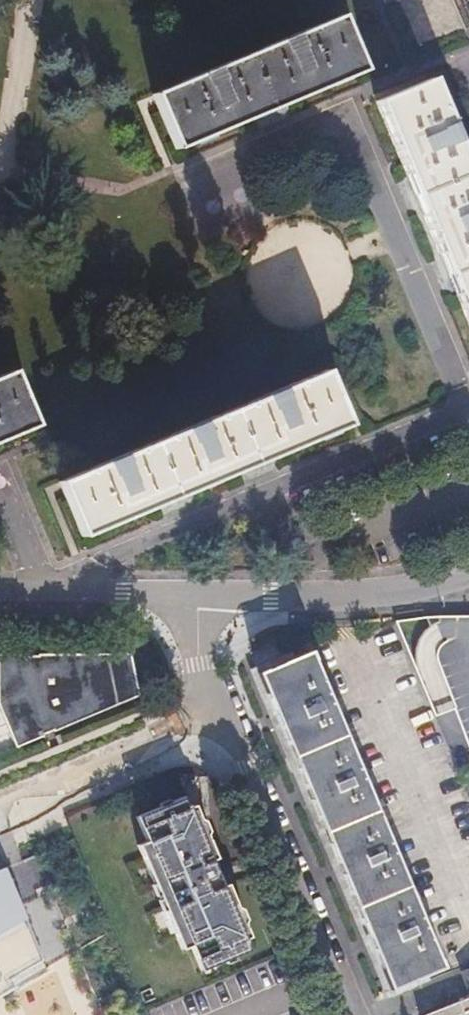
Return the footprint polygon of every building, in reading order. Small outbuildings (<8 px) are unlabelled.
[(467,0),(411,0),(430,44),(468,27),(468,4),(467,0)] [(335,23),(156,99),(178,152),(358,76),(335,23)] [(378,103),(468,324),(468,172),(432,81),(378,103)] [(328,374),(62,487),(88,541),(349,430),(328,374)] [(0,384),(0,448),(38,432),(15,378),(0,384)] [(0,655),(0,712),(15,748),(48,733),(137,695),(130,653),(32,654),(0,655)] [(314,654),(259,676),(273,710),(306,789),(337,863),(368,940),(389,989),(443,966),(314,654)] [(134,816),(144,840),(137,843),(182,950),(191,946),(201,968),(246,950),(181,796),(134,816)] [(0,875),(0,988),(38,966),(0,875)] [(286,951),(146,1009),(149,1014),(313,1014),(286,951)] [(420,1013),(421,1014),(468,1014),(468,994),(420,1013)]
